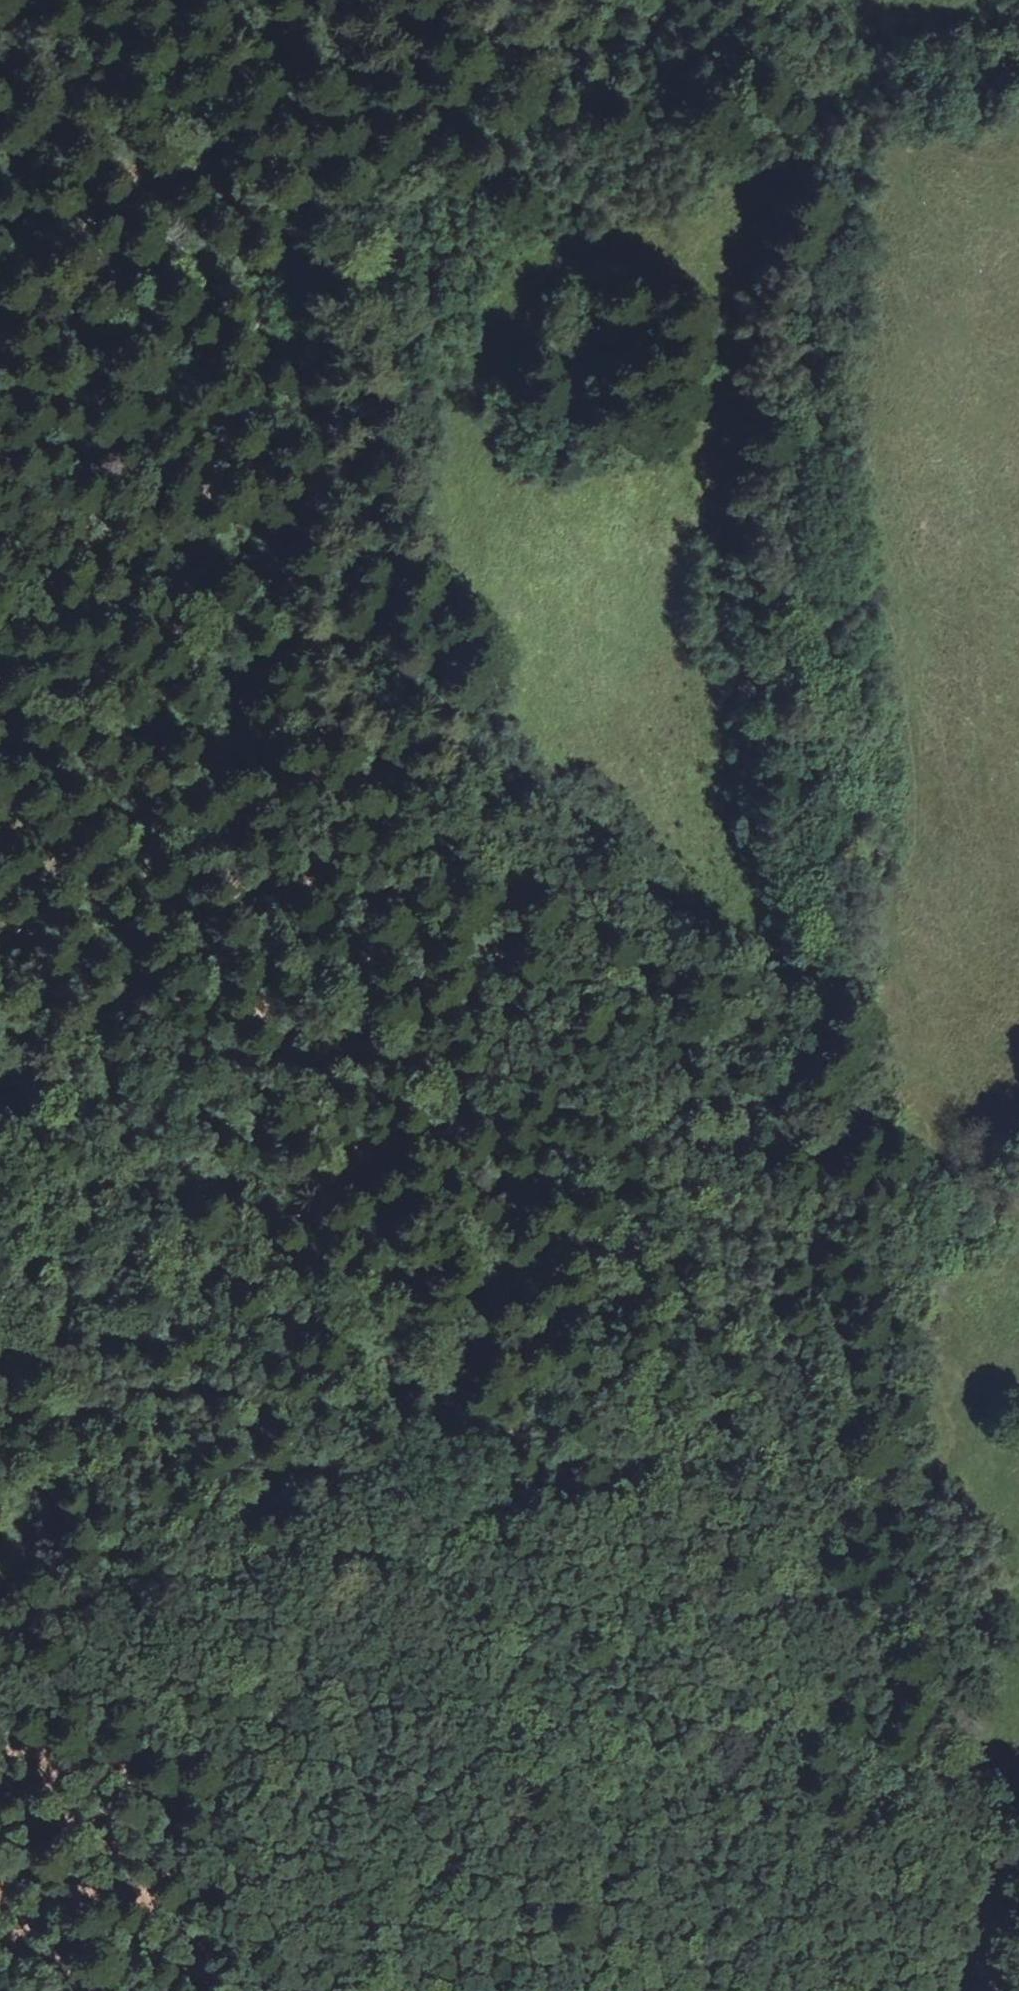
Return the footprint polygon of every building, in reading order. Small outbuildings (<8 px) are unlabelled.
[(7,1875),(0,1876),(0,1901),(9,1901),(7,1875)]
